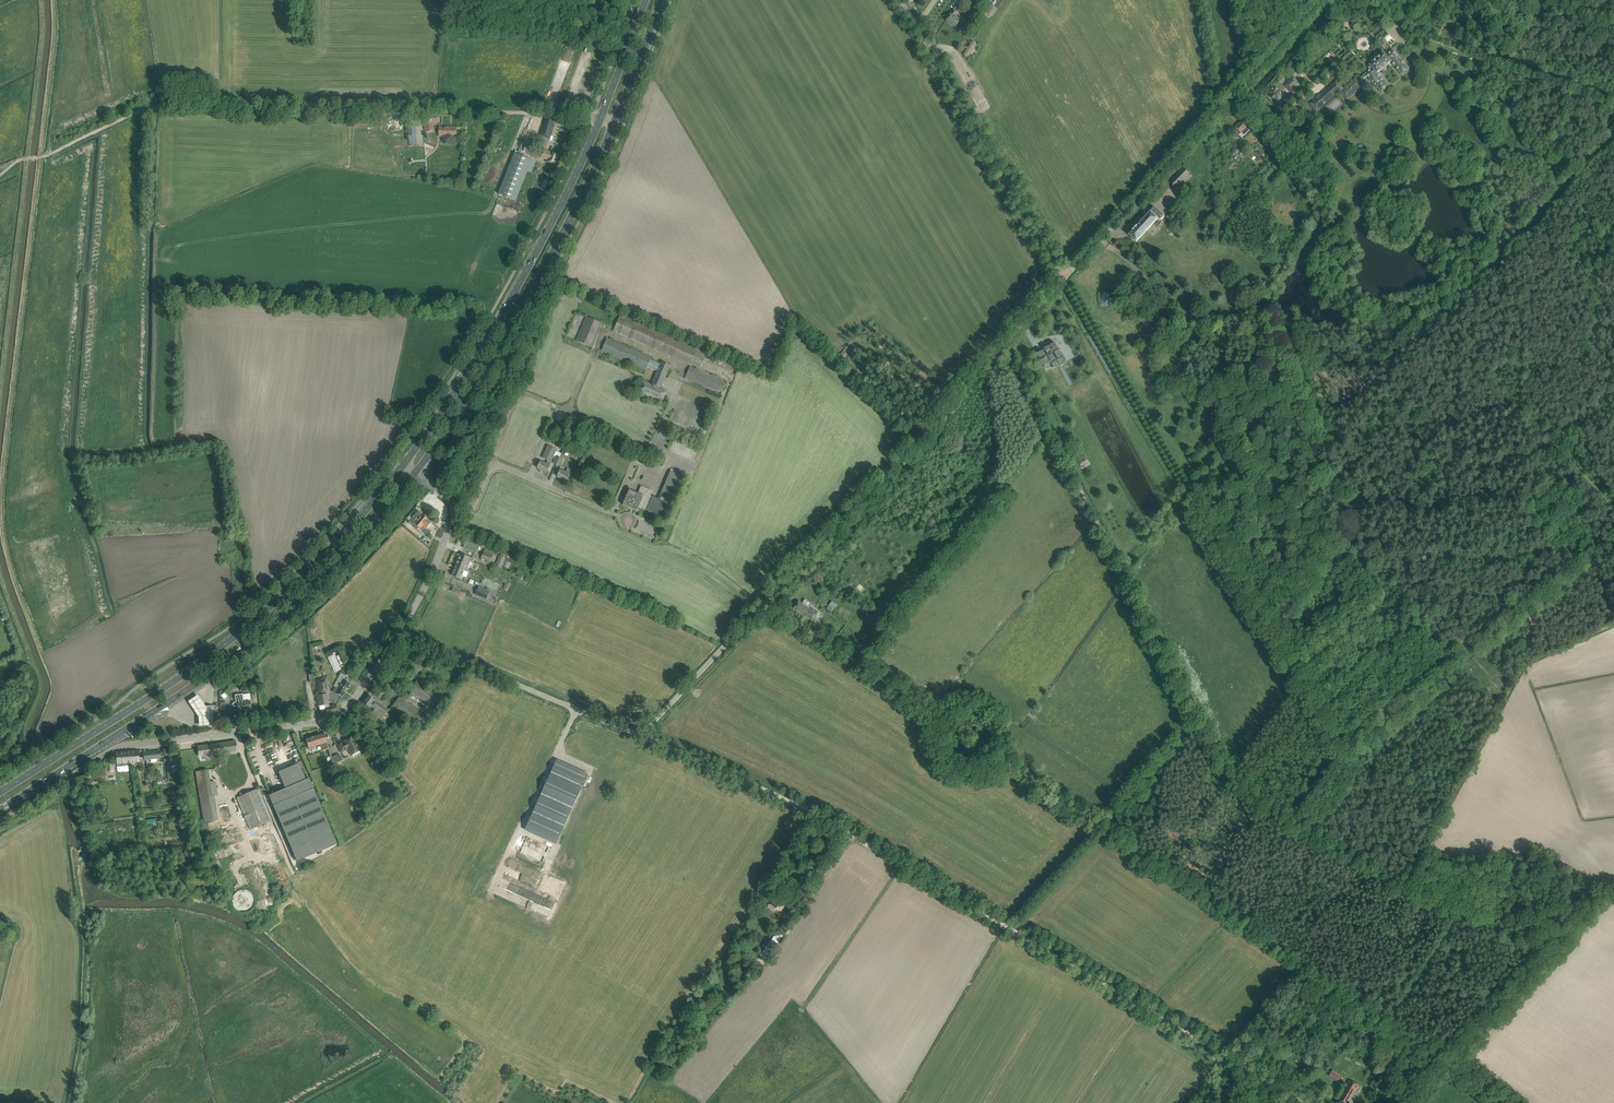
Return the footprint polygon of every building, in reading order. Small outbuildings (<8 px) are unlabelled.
[(993,15),(998,9),(995,7),(991,4),(987,11),(993,15)] [(961,19),(954,15),(957,11),(954,9),(951,13),(946,20),(955,27),(961,19)] [(972,42),(964,54),(968,57),(977,44),(972,42)] [(1338,88),(1347,99),(1362,86),(1360,83),(1368,76),(1370,79),(1377,88),(1378,87),(1381,92),(1388,85),(1377,73),(1380,70),(1381,70),(1388,64),(1387,64),(1391,61),(1402,74),(1409,68),(1406,65),(1406,63),(1405,62),(1403,61),(1402,60),(1402,59),(1400,57),(1399,56),(1393,50),(1386,56),(1384,53),(1380,56),(1380,55),(1373,61),(1373,62),(1370,65),(1372,68),(1366,74),(1357,82),(1355,80),(1344,90),(1336,81),(1320,95),(1316,97),(1317,98),(1311,104),(1317,110),(1336,94),(1334,92),(1338,88)] [(967,88),(979,113),(989,107),(978,82),(967,88)] [(1285,86),(1293,94),(1297,91),(1289,82),(1285,86)] [(1284,95),(1275,86),(1269,92),(1272,95),(1271,96),(1274,99),(1275,98),(1278,101),(1284,95)] [(541,136),(539,135),(537,141),(548,144),(549,138),(555,119),(546,116),(541,136)] [(423,119),(424,125),(422,125),(423,132),(425,132),(434,130),(431,117),(423,119)] [(1236,127),(1241,132),(1244,135),(1251,129),(1242,121),(1236,127)] [(409,126),(408,126),(409,136),(417,135),(416,125),(409,126)] [(439,136),(457,136),(457,127),(439,126),(439,132),(439,136)] [(1232,150),(1233,150),(1230,152),(1235,157),(1241,149),(1237,145),(1232,150)] [(544,150),(541,157),(543,158),(543,157),(549,159),(548,160),(548,161),(555,164),(559,155),(551,152),(544,150)] [(499,193),(515,200),(527,170),(531,172),(535,161),(515,152),(499,193)] [(1190,173),(1184,168),(1171,182),(1176,187),(1190,173)] [(545,189),(549,181),(544,179),(541,186),(545,189)] [(1162,219),(1164,217),(1164,215),(1155,207),(1151,211),(1129,235),(1137,242),(1158,218),(1160,219),(1162,219)] [(1138,315),(1138,316),(1138,317),(1139,317),(1139,318),(1139,319),(1140,320),(1140,321),(1141,321),(1141,322),(1143,321),(1144,320),(1145,320),(1145,319),(1146,318),(1147,317),(1147,316),(1147,315),(1146,314),(1145,314),(1145,313),(1144,313),(1142,313),(1141,313),(1140,313),(1139,313),(1138,314),(1138,315)] [(706,353),(621,314),(614,330),(699,369),(706,353)] [(603,324),(586,316),(576,340),(593,347),(603,324)] [(652,357),(608,337),(602,350),(646,370),(648,367),(658,371),(661,364),(651,359),(652,357)] [(1043,350),(1042,350),(1036,353),(1039,358),(1040,357),(1041,359),(1040,360),(1042,365),(1043,364),(1045,368),(1052,365),(1053,368),(1059,365),(1057,362),(1057,361),(1060,366),(1067,363),(1064,356),(1061,358),(1060,357),(1063,355),(1060,349),(1058,349),(1057,349),(1058,348),(1056,345),(1054,342),(1049,345),(1049,346),(1048,346),(1044,348),(1044,349),(1043,350)] [(670,365),(662,362),(661,364),(658,371),(651,385),(642,381),(639,390),(659,398),(659,397),(663,399),(667,391),(660,388),(660,387),(661,387),(670,365)] [(690,366),(685,379),(688,380),(718,393),(719,390),(722,392),(726,382),(701,371),(702,369),(700,368),(699,370),(690,366)] [(564,435),(568,427),(557,421),(553,429),(564,435)] [(550,465),(557,449),(548,445),(543,458),(548,460),(546,464),(541,461),(538,468),(547,472),(550,465)] [(556,455),(553,463),(561,466),(564,458),(556,455)] [(560,470),(560,471),(557,476),(567,480),(570,474),(569,474),(571,470),(567,469),(566,472),(560,470)] [(623,505),(637,511),(639,506),(647,509),(647,510),(664,517),(670,503),(682,476),(671,471),(659,498),(651,495),(651,490),(641,486),(638,493),(630,489),(623,505)] [(424,532),(428,536),(431,532),(427,529),(432,522),(427,518),(428,517),(425,514),(424,515),(419,511),(409,523),(413,526),(417,529),(419,527),(421,528),(425,531),(424,532)] [(463,548),(468,550),(474,552),(479,541),(473,539),(468,536),(463,548)] [(481,558),(490,562),(495,550),(491,548),(490,551),(485,549),(481,558)] [(471,561),(473,562),(474,559),(466,555),(461,553),(457,564),(470,569),(468,568),(471,561)] [(505,558),(501,556),(500,555),(495,566),(501,568),(506,558),(505,558)] [(457,564),(452,575),(461,579),(465,571),(469,572),(470,569),(457,564)] [(483,597),(487,598),(489,592),(479,588),(476,594),(483,597)] [(813,621),(818,612),(810,607),(809,608),(799,601),(794,608),(813,621)] [(859,650),(849,642),(846,648),(855,655),(859,650)] [(334,672),(340,670),(335,654),(328,657),(334,672)] [(411,669),(416,674),(422,667),(416,662),(411,669)] [(315,678),(318,694),(329,692),(326,676),(315,678)] [(332,691),(337,694),(342,697),(350,683),(343,679),(337,688),(335,686),(332,691)] [(409,690),(431,707),(439,696),(417,680),(409,690)] [(374,695),(380,699),(384,693),(388,696),(390,693),(381,686),(374,695)] [(243,694),(245,710),(251,709),(251,704),(250,693),(243,694)] [(206,705),(198,694),(188,702),(199,717),(199,726),(214,725),(213,705),(206,705)] [(245,710),(243,694),(235,695),(236,702),(234,703),(233,704),(233,706),(234,707),(238,706),(238,711),(245,710)] [(327,695),(317,697),(319,706),(329,704),(327,695)] [(374,700),(368,695),(362,702),(369,707),(370,706),(374,709),(372,713),(381,719),(388,710),(374,700)] [(391,707),(413,723),(421,713),(399,696),(391,707)] [(308,748),(320,744),(322,751),(329,749),(324,733),(305,739),(308,748)] [(347,740),(337,746),(341,752),(348,748),(351,755),(360,750),(352,736),(346,739),(347,740)] [(198,746),(199,756),(236,751),(235,741),(198,746)] [(130,758),(130,751),(116,752),(116,758),(117,763),(131,762),(131,758),(130,758)] [(139,751),(130,751),(130,758),(131,758),(131,762),(138,762),(143,761),(143,757),(139,758),(139,751)] [(148,759),(155,758),(161,757),(160,751),(144,753),(145,760),(148,759)] [(337,762),(340,761),(337,754),(331,757),(334,766),(338,774),(342,772),(337,762)] [(166,762),(168,780),(177,779),(175,761),(174,762),(173,758),(163,759),(164,763),(166,762)] [(557,760),(525,831),(557,845),(589,774),(557,760)] [(299,763),(279,771),(280,775),(283,780),(284,783),(286,788),(268,795),(296,861),(337,844),(309,778),(306,779),(299,763)] [(208,769),(195,771),(204,822),(217,820),(210,781),(208,769)] [(237,798),(250,829),(272,820),(258,788),(237,798)] [(216,832),(223,846),(232,842),(226,828),(216,832)] [(262,850),(265,849),(258,834),(253,836),(261,854),(264,853),(262,850)] [(224,858),(217,861),(222,872),(229,869),(224,858)] [(767,907),(771,909),(773,906),(781,911),(786,904),(775,897),(780,889),(776,886),(771,895),(774,901),(772,905),(770,904),(767,907)] [(249,911),(252,909),(254,906),(255,902),(254,899),(253,895),(251,893),(248,891),(245,890),(241,890),(238,892),(235,894),(233,897),(233,901),(233,905),(235,908),(238,910),(241,912),(245,912),(249,911)] [(782,935),(778,933),(775,937),(773,936),(761,955),(766,959),(779,940),(782,935)] [(1339,1081),(1342,1076),(1337,1073),(1332,1070),(1329,1075),(1339,1081)] [(1339,1099),(1345,1102),(1348,1102),(1359,1084),(1351,1079),(1342,1095),(1339,1099)]
